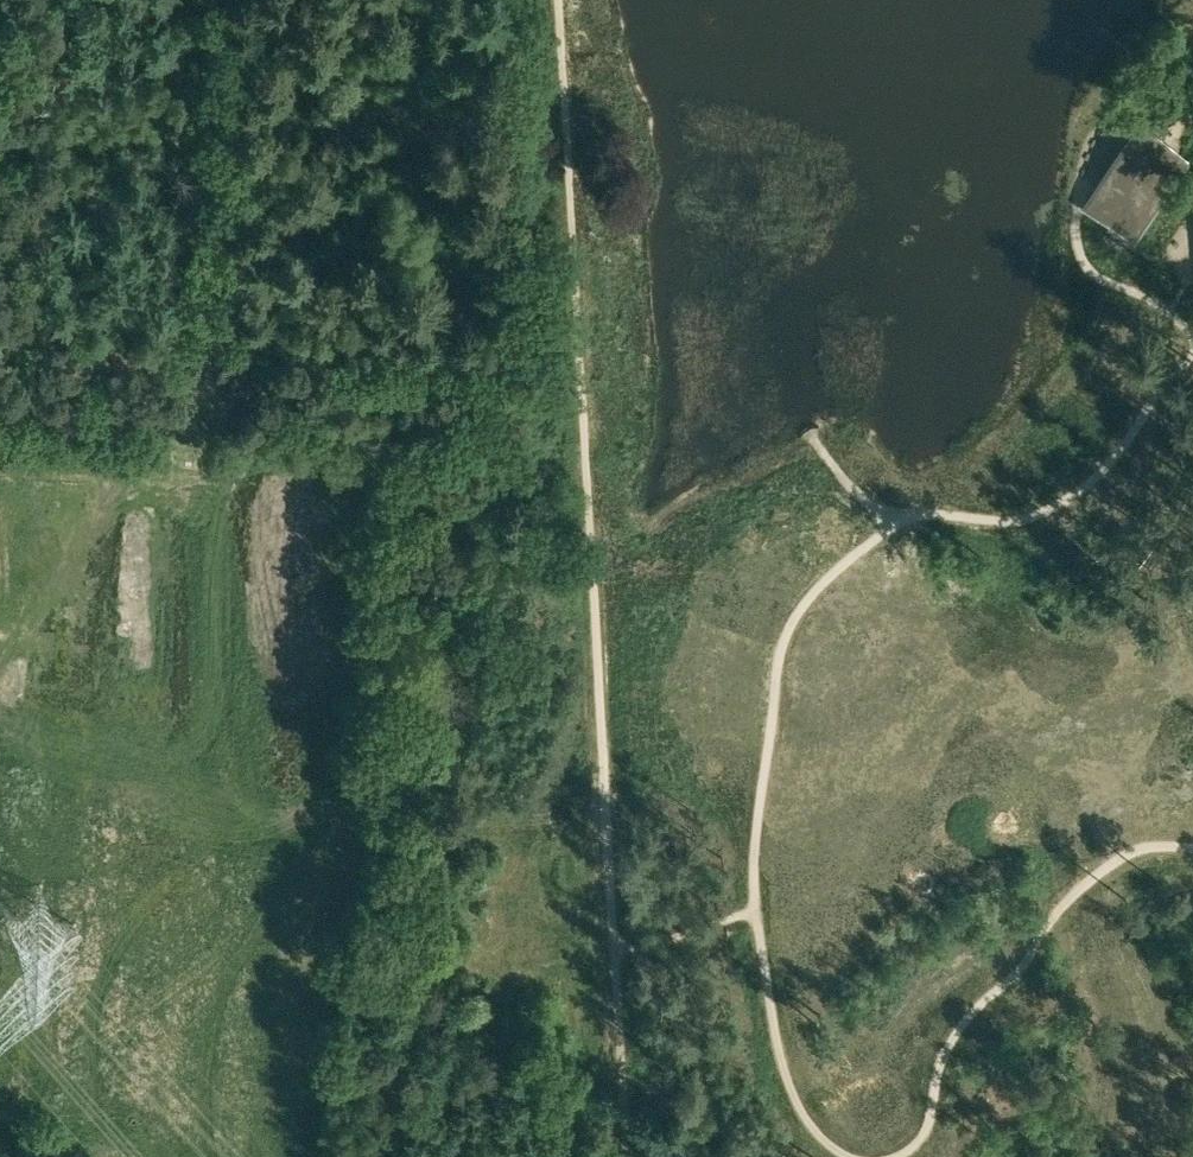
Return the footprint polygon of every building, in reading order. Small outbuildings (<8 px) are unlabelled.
[(1139,127),(1088,202),(1136,235),(1187,159),(1139,127)]
